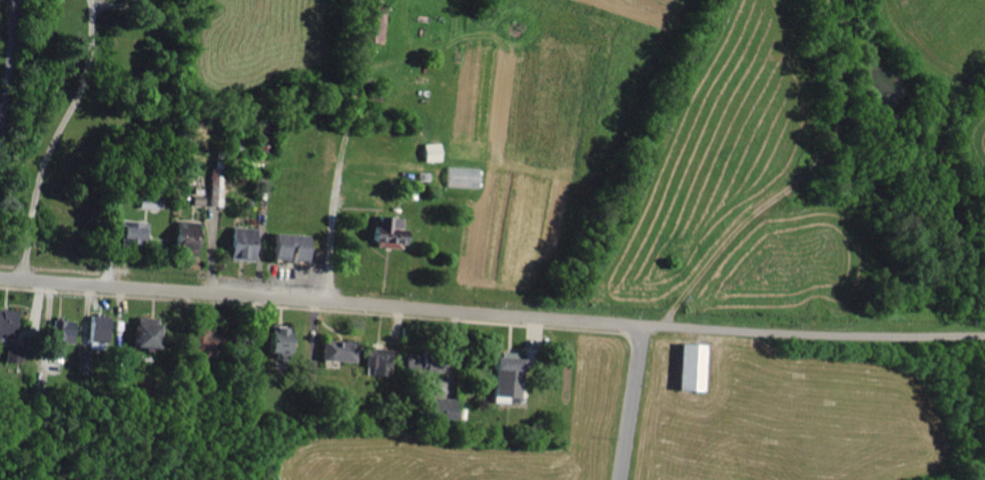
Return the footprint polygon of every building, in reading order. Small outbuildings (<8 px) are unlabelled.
[(437,141),(421,142),(421,160),(437,160),(437,141)] [(446,185),(479,186),(480,167),(447,166),(446,185)] [(221,168),(209,168),(208,204),(221,204),(221,168)] [(403,246),(405,228),(392,227),(393,215),(378,214),(377,225),(367,225),(366,243),(403,246)] [(116,240),(139,240),(139,225),(117,224),(116,240)] [(225,257),(255,259),(257,227),(227,225),(225,257)] [(173,252),(196,251),(195,230),(173,230),(173,252)] [(308,262),(310,234),(268,230),(266,259),(308,262)] [(16,309),(0,307),(0,334),(12,336),(16,309)] [(112,314),(89,314),(88,341),(111,341),(112,314)] [(49,349),(64,349),(64,342),(76,342),(77,319),(50,319),(49,349)] [(151,346),(151,331),(153,331),(154,321),(127,321),(127,346),(151,346)] [(186,325),(186,346),(175,346),(175,361),(206,361),(207,348),(225,348),(225,332),(205,332),(206,325),(186,325)] [(319,359),(355,360),(355,339),(319,338),(319,359)] [(696,389),(697,342),(674,341),(672,388),(696,389)] [(370,365),(370,373),(388,374),(389,350),(364,349),(363,364),(370,365)] [(485,355),(484,367),(490,367),(488,401),(513,402),(514,384),(520,384),(521,367),(537,367),(538,354),(521,353),(521,356),(485,355)] [(432,379),(432,371),(445,371),(445,355),(404,355),(404,367),(411,367),(411,379),(432,379)] [(426,395),(425,417),(456,418),(457,397),(426,395)]
